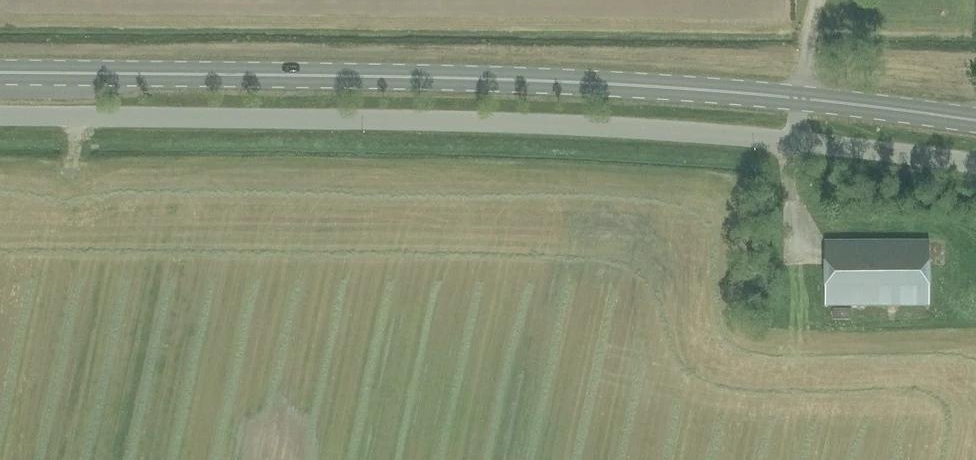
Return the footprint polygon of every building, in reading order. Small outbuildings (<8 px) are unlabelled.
[(826,305),(930,304),(930,240),(825,240),(826,305)] [(849,310),(831,310),(831,320),(849,319),(849,310)]
